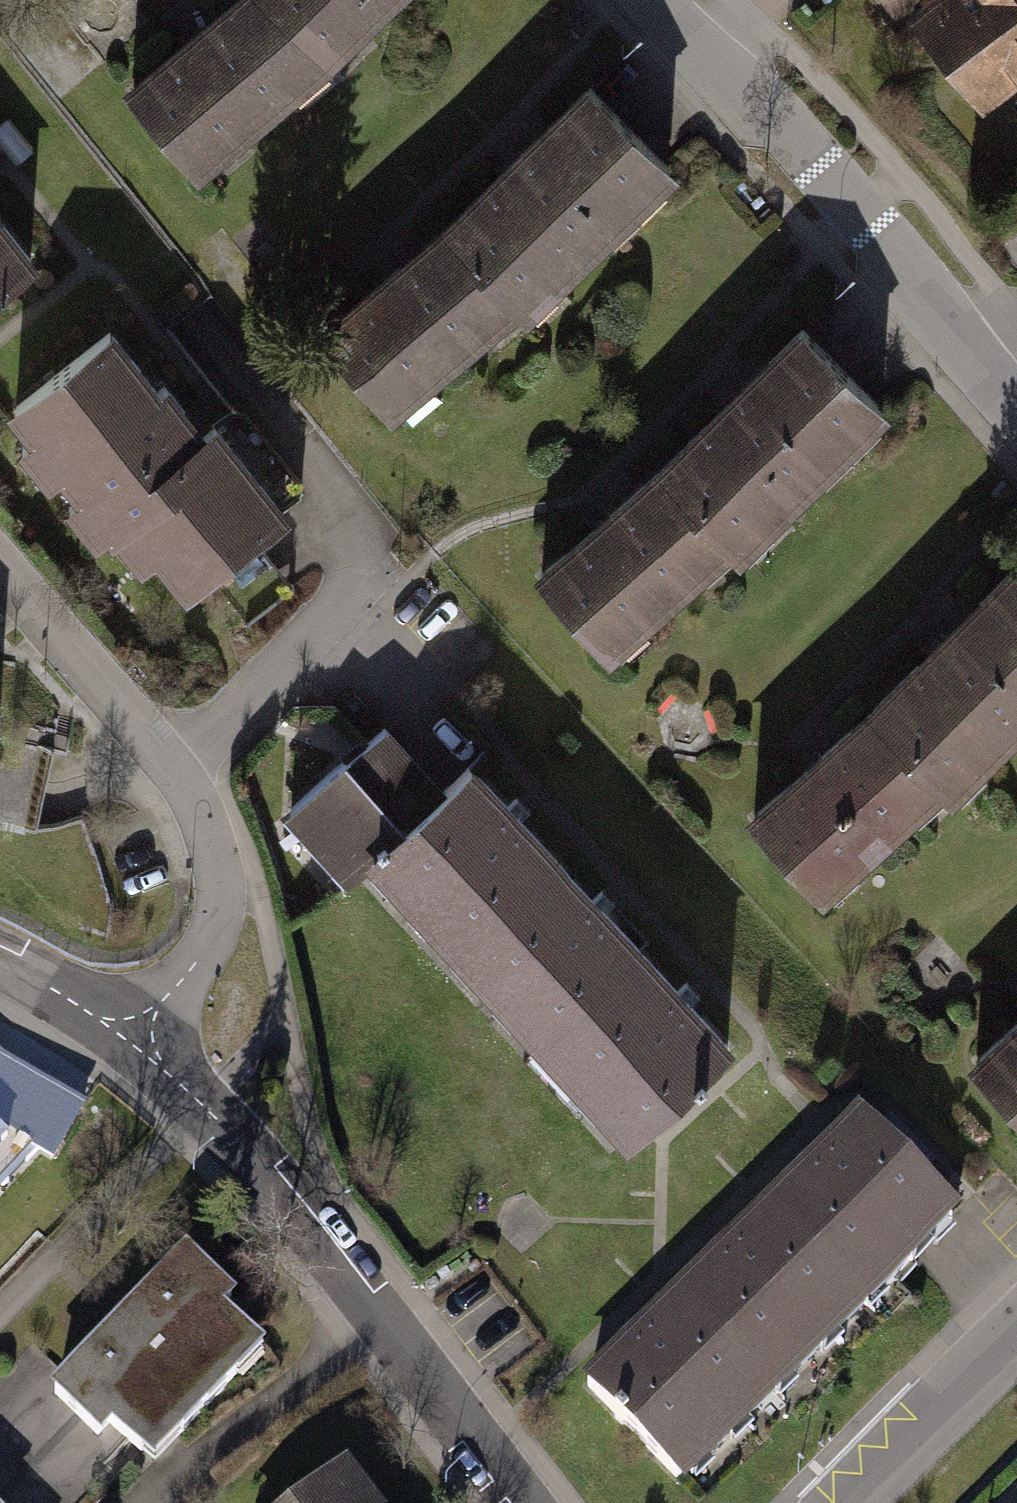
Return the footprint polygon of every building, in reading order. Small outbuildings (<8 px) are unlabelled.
[(130,103),(200,179),(331,61),(276,0),(243,0),(130,103)] [(331,61),(398,0),(276,0),(331,61)] [(1016,86),(1016,0),(926,0),(899,22),(973,120),(1016,86)] [(596,101),(465,220),(535,297),(666,178),(596,101)] [(32,259),(0,219),(0,284),(32,259)] [(465,220),(334,339),(404,416),(535,297),(465,220)] [(156,389),(111,331),(15,405),(120,539),(139,524),(187,586),(302,496),(233,407),(201,432),(163,383),(156,389)] [(806,331),(669,457),(752,546),(889,419),(806,331)] [(669,457),(532,584),(615,673),(752,546),(669,457)] [(1004,554),(871,681),(961,775),(1016,722),(1016,567),(1004,554)] [(961,775),(871,681),(737,808),(827,902),(961,775)] [(374,854),(443,789),(383,723),(291,807),(352,874),(374,854)] [(374,854),(459,947),(555,858),(469,764),(443,789),(374,854)] [(459,947),(545,1040),(641,952),(555,858),(459,947)] [(545,1040),(630,1134),(727,1045),(641,952),(545,1040)] [(966,1061),(1016,1115),(1016,1011),(966,1061)] [(34,1145),(56,1158),(90,1099),(0,1050),(0,1180),(34,1145)] [(957,1219),(854,1112),(761,1201),(864,1308),(957,1219)] [(864,1308),(761,1201),(668,1291),(771,1397),(864,1308)] [(182,1248),(49,1382),(92,1425),(100,1417),(149,1466),(261,1353),(217,1309),(230,1296),(182,1248)] [(771,1397),(668,1291),(575,1380),(678,1487),(771,1397)] [(290,1502),(356,1502),(330,1471),(290,1502)]
